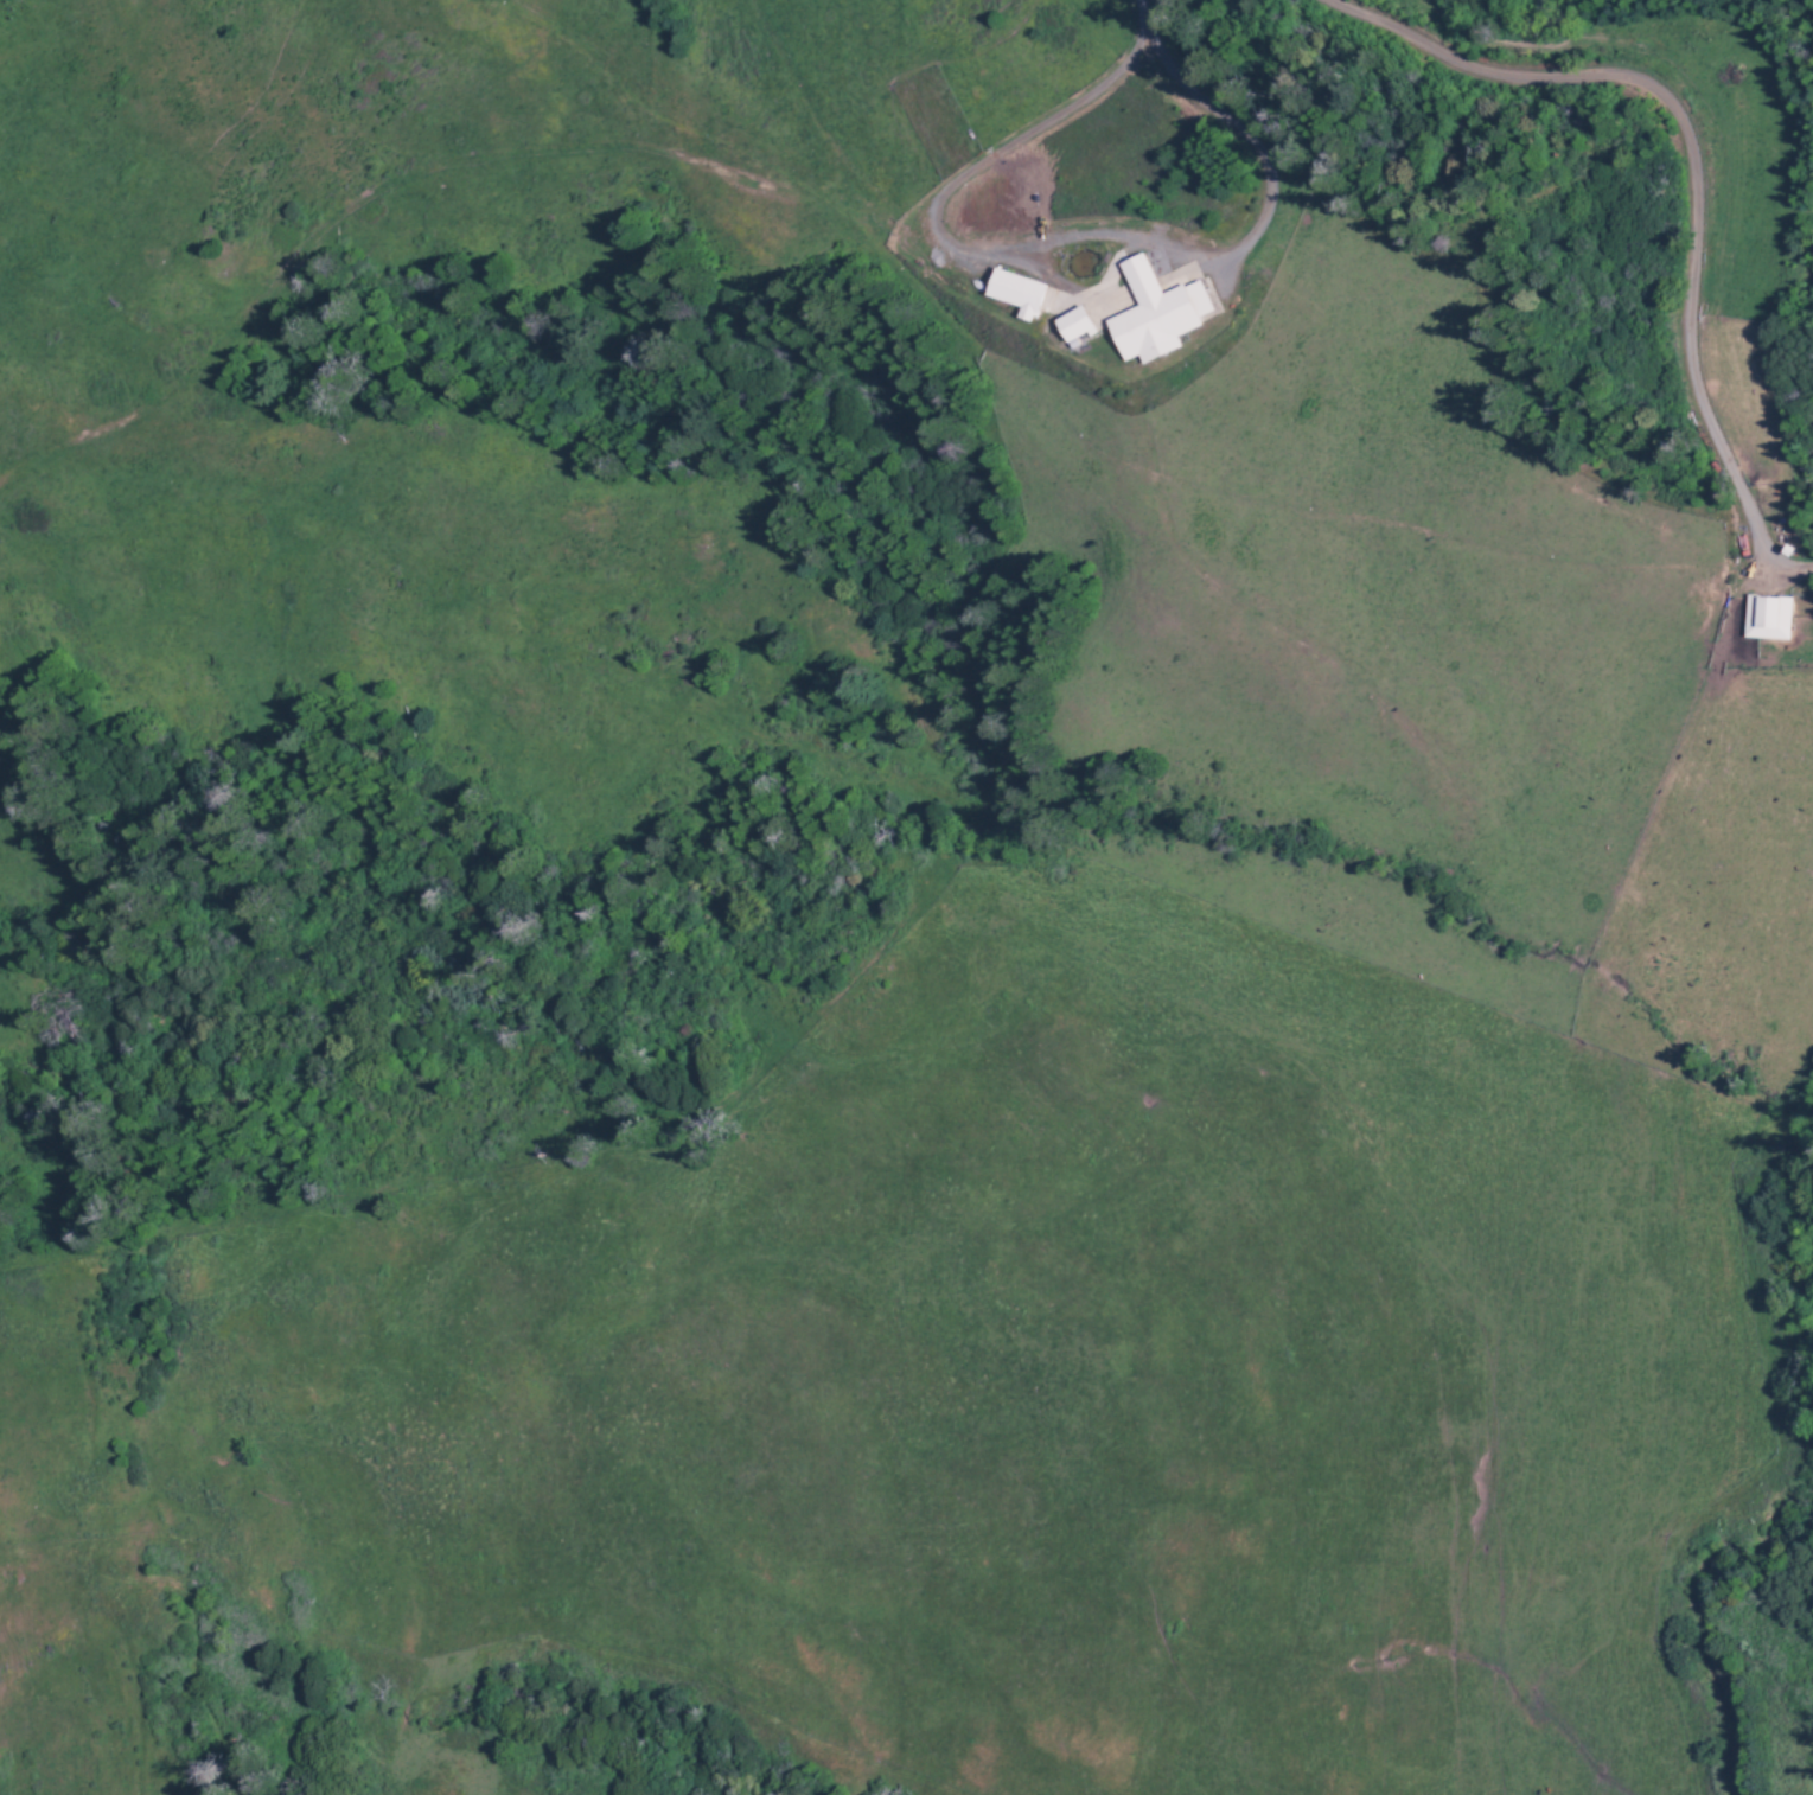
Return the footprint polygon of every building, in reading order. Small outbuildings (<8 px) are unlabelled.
[(1135,307),(1104,319),(1121,362),(1137,356),(1140,364),(1180,348),(1175,335),(1201,325),(1197,316),(1212,311),(1199,278),(1159,294),(1142,252),(1117,262),(1135,307)] [(1019,307),(1016,318),(1033,323),(1045,284),(993,268),(984,296),(1019,307)] [(1053,320),(1066,345),(1094,329),(1081,305),(1053,320)] [(1790,597),(1743,595),(1742,638),(1788,640),(1790,597)]
